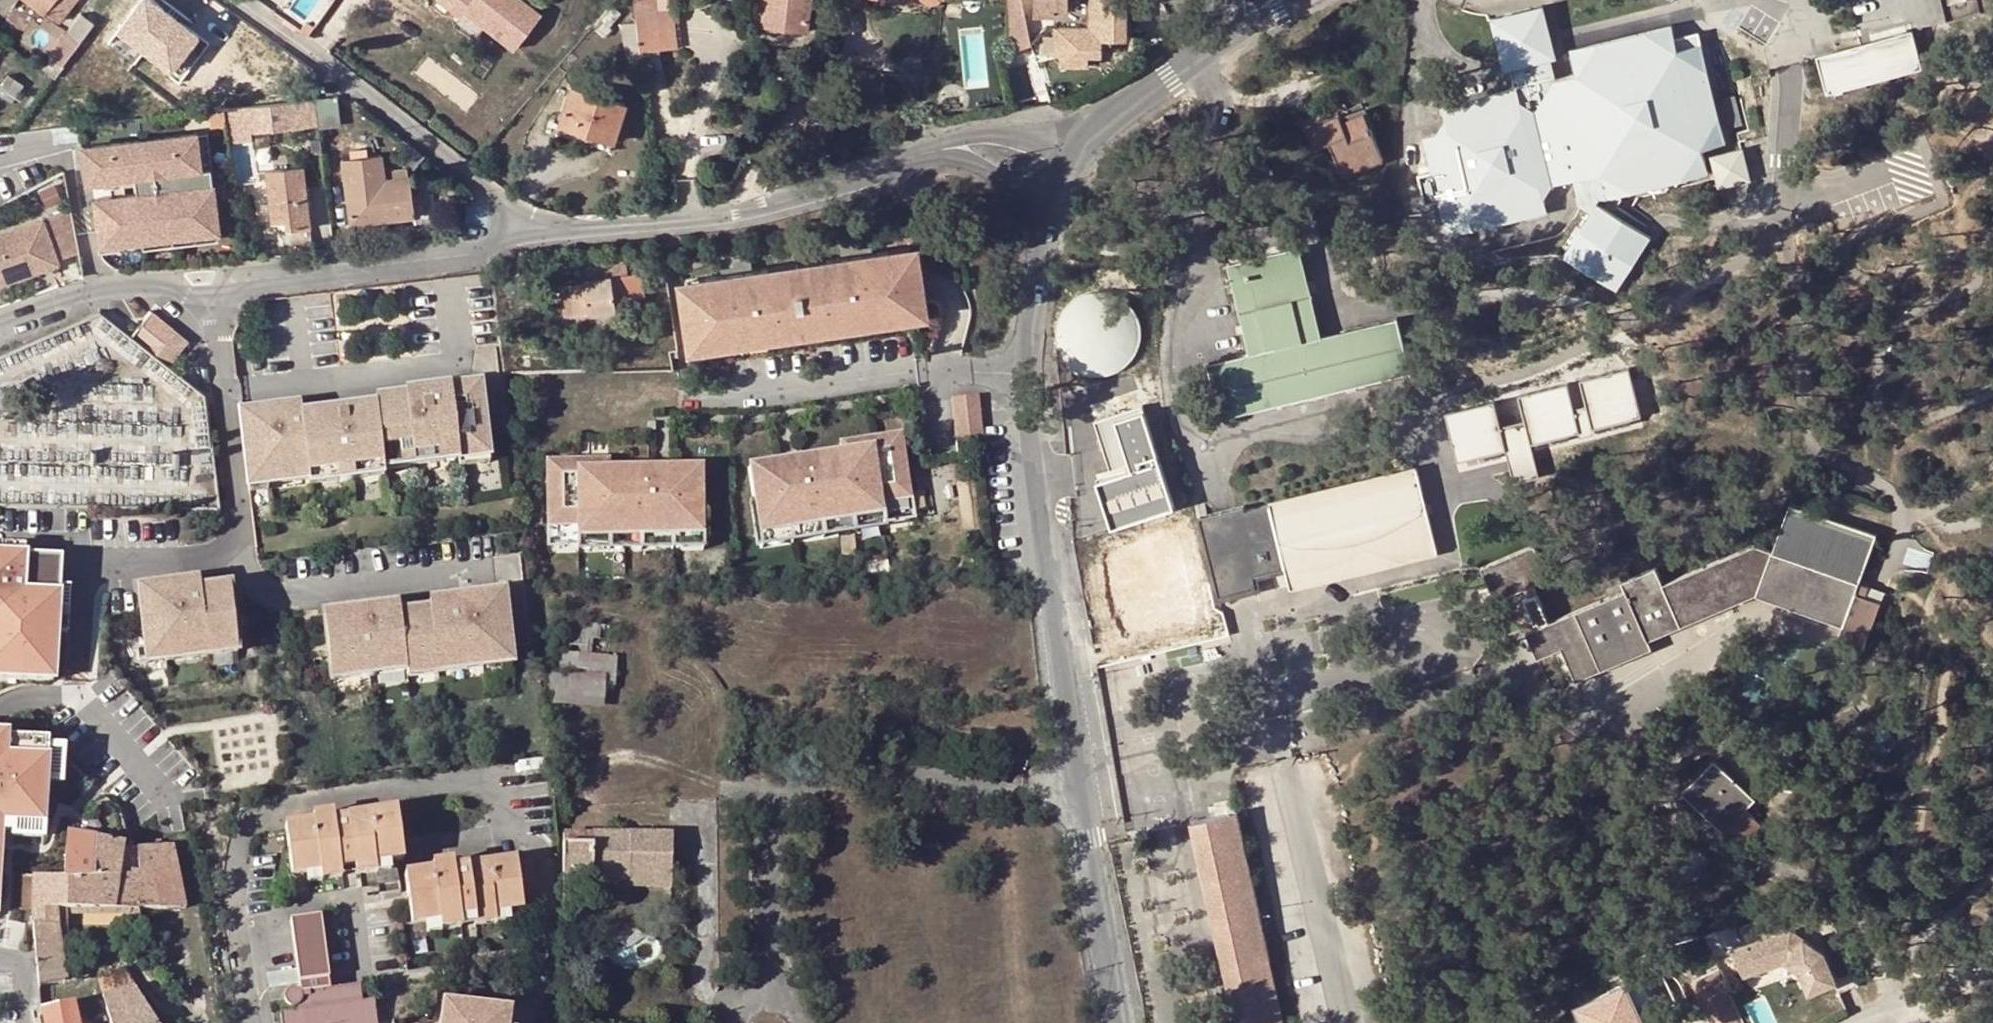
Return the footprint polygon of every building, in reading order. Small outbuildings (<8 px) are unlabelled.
[(58,22),(75,0),(30,0),(58,22)] [(198,35),(153,0),(142,0),(119,29),(149,52),(143,59),(151,65),(156,58),(172,70),(198,35)] [(463,15),(467,10),(516,49),(543,14),(524,0),(443,0),(463,15)] [(611,3),(621,12),(622,13),(633,0),(614,0),(611,3)] [(635,2),(636,12),(635,12),(636,22),(639,52),(662,49),(658,10),(654,10),(653,0),(648,0),(635,2)] [(760,26),(763,26),(767,30),(776,31),(780,29),(805,32),(810,0),(764,0),(760,26)] [(1034,20),(1056,19),(1056,12),(1069,11),(1068,0),(1033,0),(1034,20)] [(1103,62),(1103,46),(1128,45),(1127,0),(1087,0),(1088,32),(1056,33),(1056,63),(1062,62),(1090,62),(1103,62)] [(611,3),(598,18),(608,26),(621,12),(611,3)] [(1542,9),(1523,9),(1490,17),(1501,71),(1508,69),(1506,61),(1504,62),(1496,24),(1498,24),(1497,20),(1537,11),(1537,14),(1540,13),(1549,50),(1546,51),(1549,60),(1555,58),(1542,9)] [(1588,213),(1587,215),(1562,255),(1613,289),(1647,237),(1612,214),(1594,202),(1597,196),(1594,194),(1589,175),(1598,173),(1605,198),(1705,173),(1699,148),(1722,142),(1699,44),(1676,50),(1670,25),(1570,50),(1574,74),(1554,79),(1549,60),(1546,51),(1549,50),(1540,13),(1537,14),(1537,11),(1497,20),(1498,24),(1496,24),(1504,62),(1506,61),(1508,69),(1514,88),(1441,106),(1446,130),(1423,136),(1441,210),(1465,205),(1468,219),(1471,230),(1522,217),(1543,212),(1539,188),(1571,179),(1578,205),(1588,213)] [(63,66),(94,24),(81,14),(49,56),(52,58),(63,66)] [(598,18),(591,26),(604,37),(611,29),(608,26),(598,18)] [(308,34),(314,26),(305,20),(300,28),(308,34)] [(625,53),(639,52),(636,22),(622,23),(625,53)] [(1818,61),(1824,86),(1840,91),(1922,69),(1913,31),(1869,42),(1860,44),(1836,50),(1818,61)] [(209,44),(198,35),(172,70),(182,78),(209,44)] [(1868,35),(1861,36),(1859,38),(1860,44),(1869,42),(1868,35)] [(106,42),(83,71),(102,85),(124,55),(106,42)] [(1817,56),(1818,61),(1836,50),(1817,56)] [(44,69),(55,77),(63,66),(52,58),(44,69)] [(1090,62),(1062,62),(1062,72),(1090,72),(1090,62)] [(55,77),(53,79),(48,87),(57,93),(72,73),(63,66),(55,77)] [(0,88),(0,94),(12,102),(24,86),(8,76),(0,88)] [(1840,91),(1824,86),(1827,95),(1840,91)] [(571,87),(558,125),(613,142),(626,104),(571,87)] [(336,97),(315,99),(317,124),(318,128),(339,125),(336,97)] [(317,124),(315,99),(297,101),(299,127),(317,124)] [(299,127),(297,101),(244,108),(248,132),(299,127)] [(244,108),(224,110),(227,135),(248,132),(244,108)] [(1313,147),(1327,141),(1341,176),(1381,159),(1362,112),(1341,120),(1338,113),(1306,126),(1313,147)] [(613,142),(558,125),(555,134),(610,151),(613,142)] [(139,234),(216,222),(209,178),(207,178),(205,162),(206,162),(200,126),(89,145),(93,166),(84,167),(86,182),(134,174),(137,190),(94,197),(102,249),(123,245),(121,235),(139,232),(139,234)] [(89,145),(80,147),(84,167),(93,166),(89,145)] [(1740,148),(1711,155),(1719,185),(1748,178),(1740,148)] [(343,161),(348,206),(350,215),(351,224),(414,216),(413,202),(411,192),(409,176),(408,176),(407,169),(404,168),(392,170),(393,179),(384,181),(381,156),(343,160),(343,161)] [(303,167),(265,171),(272,223),(285,222),(286,231),(310,228),(303,167)] [(420,191),(411,192),(413,202),(421,202),(420,191)] [(70,208),(13,229),(15,234),(0,240),(0,285),(59,264),(58,259),(78,252),(70,208)] [(141,243),(141,245),(218,232),(216,222),(139,234),(141,243)] [(13,229),(0,234),(0,240),(15,234),(13,229)] [(121,235),(123,245),(141,243),(139,234),(139,232),(121,235)] [(1207,366),(1220,416),(1407,371),(1394,320),(1319,337),(1297,246),(1228,263),(1249,355),(1207,366)] [(917,248),(887,252),(888,262),(919,257),(917,248)] [(676,293),(686,355),(928,319),(919,257),(888,262),(887,252),(859,256),(842,259),(827,261),(828,271),(770,279),(768,269),(752,272),(735,274),(706,279),(707,289),(676,293)] [(752,272),(749,257),(733,259),(735,274),(752,272)] [(642,296),(639,274),(626,276),(623,258),(580,265),(583,282),(560,286),(565,316),(615,307),(613,301),(642,296)] [(827,261),(768,269),(770,279),(828,271),(827,261)] [(707,289),(706,279),(675,283),(676,293),(707,289)] [(1136,343),(1137,334),(1136,325),(1133,316),(1128,308),(1122,302),(1114,297),(1106,294),(1096,293),(1087,294),(1079,296),(1071,301),(1064,308),(1059,315),(1056,324),(1055,333),(1056,342),(1059,351),(1064,359),(1070,365),(1078,370),(1087,373),(1096,374),(1105,373),(1114,370),(1121,366),(1128,359),(1133,351),(1136,343)] [(145,347),(167,366),(186,342),(164,324),(145,347)] [(477,347),(478,378),(502,377),(500,346),(477,347)] [(1527,428),(1531,444),(1580,432),(1576,416),(1588,413),(1592,429),(1642,417),(1630,368),(1581,379),(1587,405),(1575,408),(1569,382),(1519,394),(1525,420),(1502,425),(1496,400),(1446,412),(1458,461),(1507,450),(1503,433),(1527,428)] [(301,404),(239,411),(241,430),(249,492),(281,488),(280,475),(305,472),(305,476),(320,474),(321,476),(350,473),(352,486),(367,484),(366,471),(395,468),(393,450),(413,447),(416,472),(423,471),(426,471),(424,457),(458,452),(460,467),(489,463),(480,382),(405,391),(405,395),(375,399),(376,405),(302,414),(301,404)] [(976,398),(954,399),(957,442),(979,440),(976,398)] [(1151,405),(1095,420),(1111,477),(1106,478),(1111,503),(1106,504),(1113,527),(1180,509),(1151,405)] [(1592,429),(1588,413),(1576,416),(1580,432),(1592,429)] [(1527,428),(1503,433),(1507,450),(1512,469),(1536,464),(1531,444),(1527,428)] [(842,454),(749,468),(759,535),(882,516),(880,506),(910,502),(900,436),(870,441),(872,449),(842,454)] [(872,449),(870,441),(841,445),(842,454),(872,449)] [(395,468),(396,475),(416,472),(413,447),(393,450),(395,468)] [(426,471),(460,467),(458,452),(424,457),(426,471)] [(576,463),(546,463),(547,529),(577,528),(577,538),(700,537),(699,470),(606,471),(576,471),(576,463)] [(606,463),(576,463),(576,471),(606,471),(606,463)] [(1536,464),(1512,469),(1515,483),(1539,477),(1536,464)] [(366,471),(367,484),(397,480),(396,475),(395,468),(366,471)] [(1288,587),(1309,581),(1298,536),(1363,519),(1374,565),(1435,550),(1415,470),(1270,506),(1288,587)] [(280,475),(281,488),(321,483),(321,476),(320,474),(305,476),(305,472),(280,475)] [(321,476),(321,483),(322,489),(346,486),(352,486),(350,473),(321,476)] [(882,516),(759,535),(761,543),(913,519),(910,502),(880,506),(882,516)] [(1661,583),(1656,566),(1619,581),(1622,589),(1526,631),(1530,642),(1553,632),(1559,647),(1565,660),(1593,651),(1599,669),(1650,647),(1647,639),(1753,594),(1840,625),(1836,638),(1863,648),(1878,606),(1853,596),(1857,584),(1876,535),(1790,503),(1772,551),(1753,544),(1661,583)] [(1283,569),(1270,506),(1246,512),(1245,507),(1200,518),(1219,597),(1256,588),(1254,576),(1283,569)] [(1298,536),(1309,581),(1374,565),(1363,519),(1298,536)] [(577,528),(547,529),(547,547),(700,545),(700,537),(577,538),(577,528)] [(17,546),(1,545),(1,555),(26,557),(17,546)] [(26,557),(27,547),(17,546),(26,557)] [(61,559),(26,557),(1,555),(0,555),(0,678),(54,681),(56,635),(59,597),(59,588),(61,559)] [(146,660),(164,658),(163,650),(236,642),(229,587),(200,590),(199,581),(138,588),(146,660)] [(1883,593),(1857,584),(1853,596),(1878,606),(1883,593)] [(69,588),(59,588),(59,597),(68,608),(69,588)] [(324,613),(331,668),(406,659),(406,663),(481,654),(483,668),(513,665),(504,594),(430,602),(430,608),(400,612),(399,604),(324,613)] [(1536,626),(1549,621),(1537,594),(1524,600),(1519,605),(1518,615),(1521,621),(1524,623),(1528,624),(1534,622),(1536,626)] [(59,597),(56,635),(67,636),(68,608),(59,597)] [(553,654),(551,672),(606,676),(605,686),(615,687),(618,640),(612,640),(613,627),(563,623),(561,653),(561,654),(553,654)] [(1553,632),(1530,642),(1536,656),(1559,647),(1553,632)] [(163,650),(164,658),(165,662),(237,653),(236,642),(163,650)] [(1593,651),(1565,660),(1574,679),(1599,669),(1593,651)] [(406,663),(408,676),(408,681),(484,673),(483,668),(481,654),(406,663)] [(406,659),(331,668),(333,685),(408,676),(406,663),(406,659)] [(544,672),(548,705),(603,710),(605,686),(606,676),(551,672),(544,672)] [(0,736),(0,854),(1,830),(2,822),(44,824),(46,782),(49,742),(7,740),(7,737),(0,736)] [(61,783),(63,743),(49,742),(46,782),(61,783)] [(1713,759),(1684,790),(1734,839),(1754,819),(1744,808),(1753,800),(1713,759)] [(1189,821),(1221,962),(1267,952),(1236,811),(1189,821)] [(390,863),(404,860),(397,812),(286,828),(294,877),(308,875),(323,873),(324,881),(344,878),(343,870),(355,868),(356,877),(376,874),(375,865),(390,863)] [(44,824),(2,822),(1,830),(43,833),(44,824)] [(563,836),(562,872),(593,873),(593,879),(621,879),(625,879),(624,875),(671,876),(671,835),(592,834),(592,836),(563,836)] [(64,868),(65,879),(118,878),(120,871),(123,845),(106,841),(67,835),(65,848),(64,868)] [(118,878),(65,879),(66,907),(66,909),(87,909),(112,908),(139,909),(185,907),(172,846),(136,849),(137,860),(139,872),(128,871),(120,871),(118,878)] [(425,873),(407,876),(412,911),(415,925),(428,923),(443,921),(445,930),(464,926),(463,918),(476,916),(477,925),(497,922),(495,913),(510,910),(540,906),(532,857),(476,865),(425,873)] [(129,859),(128,871),(139,872),(137,860),(129,859)] [(391,873),(390,863),(375,865),(376,874),(376,876),(391,873)] [(324,883),(324,881),(323,873),(308,875),(310,885),(324,883)] [(670,888),(671,876),(624,875),(625,879),(621,879),(621,887),(670,888)] [(32,920),(35,952),(38,988),(67,981),(61,944),(68,944),(67,920),(66,909),(66,907),(65,879),(32,877),(31,911),(32,920)] [(66,909),(67,920),(112,920),(112,908),(87,909),(66,909)] [(495,913),(497,922),(497,923),(512,921),(510,910),(495,913)] [(291,923),(301,985),(330,981),(322,919),(291,923)] [(443,921),(428,923),(430,933),(445,932),(445,930),(443,921)] [(1796,921),(1735,941),(1745,968),(1787,954),(1804,961),(1812,983),(1839,973),(1828,943),(1796,921)] [(1221,962),(1235,1022),(1283,1022),(1267,952),(1221,962)] [(1722,965),(1693,980),(1715,1022),(1751,1022),(1722,965)] [(303,996),(304,1000),(310,1000),(310,995),(332,992),(330,981),(301,985),(303,996)] [(1597,1022),(1643,1022),(1634,1002),(1638,1001),(1629,981),(1579,1004),(1587,1022),(1590,1022),(1595,1020),(1597,1022)] [(376,1003),(363,1005),(361,987),(332,992),(310,995),(310,1000),(304,1000),(303,996),(300,994),(298,993),(295,992),(293,992),(290,993),(287,995),(286,997),(285,1001),(285,1005),(287,1008),(291,1010),(294,1011),(296,1011),(297,1014),(281,1017),(282,1022),(379,1022),(376,1003)] [(110,1022),(157,1022),(135,989),(102,997),(110,1022)] [(41,1011),(43,1022),(77,1022),(73,1003),(41,1011)] [(513,1010),(444,1003),(442,1022),(512,1022),(513,1010)]
